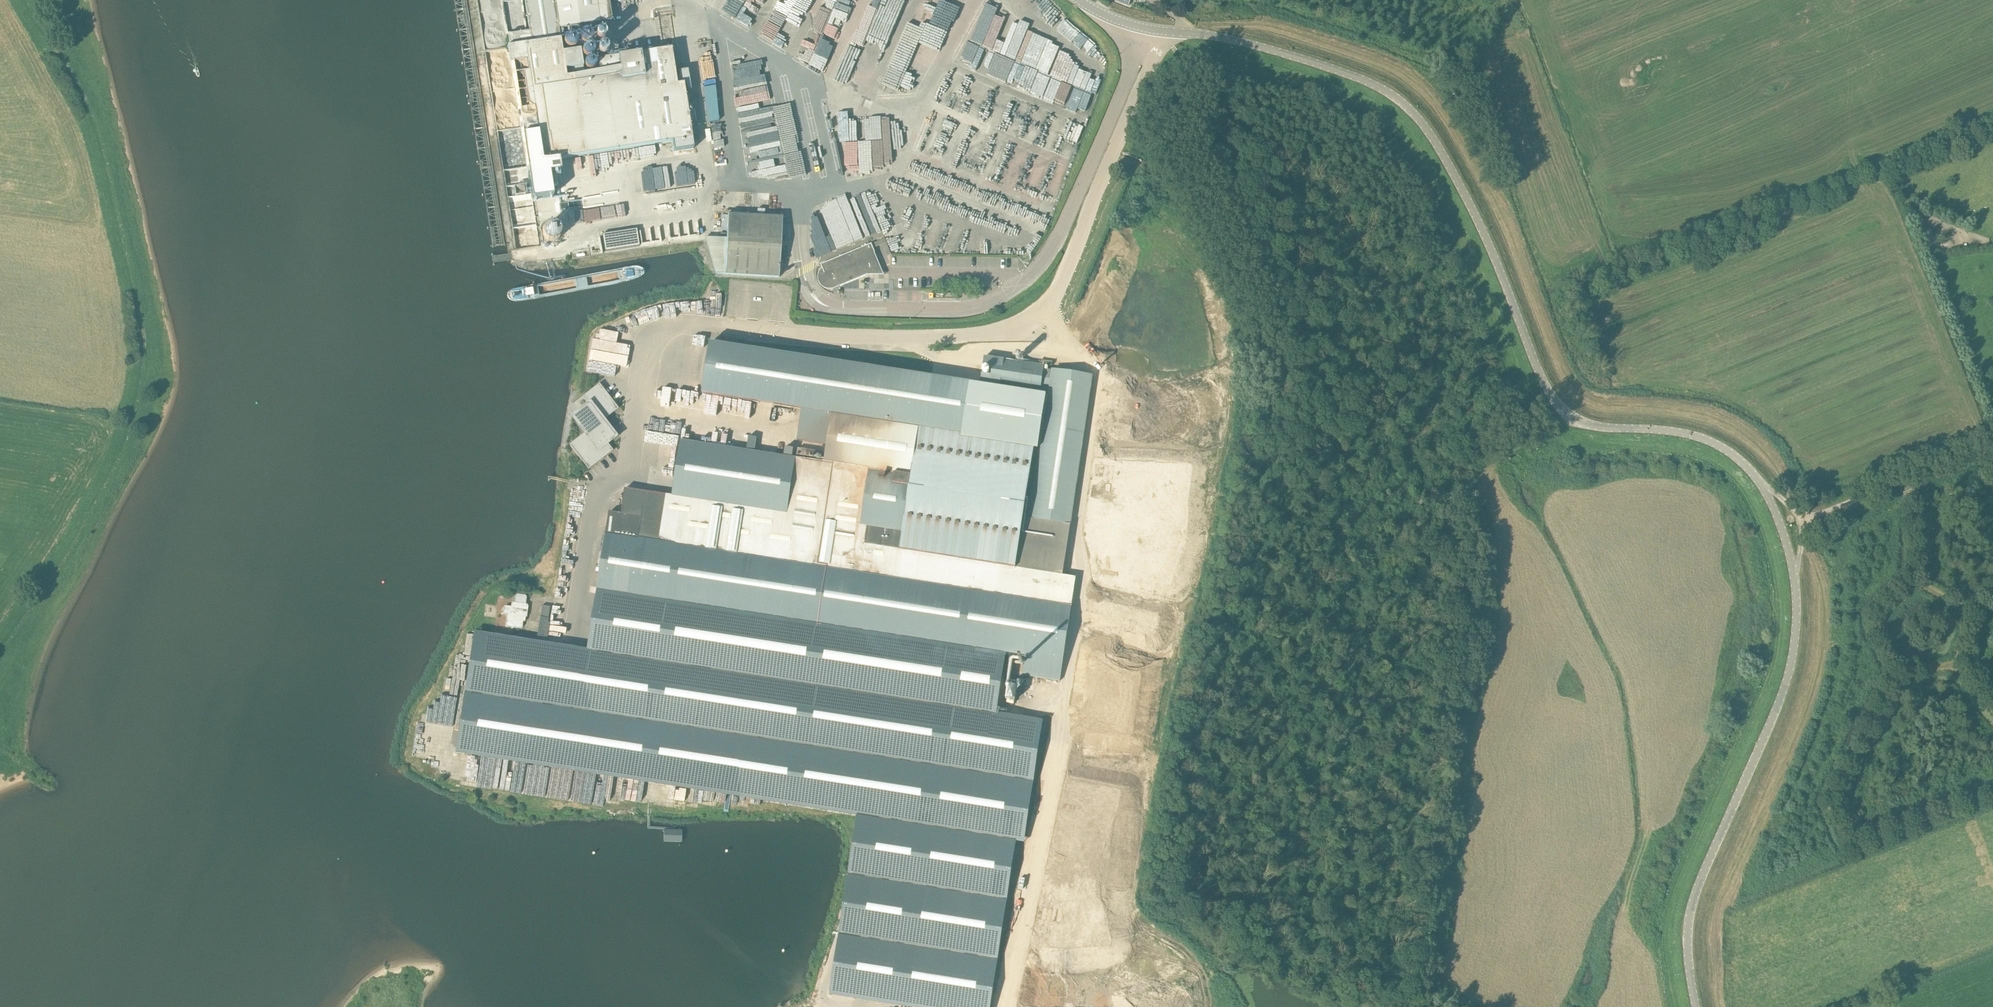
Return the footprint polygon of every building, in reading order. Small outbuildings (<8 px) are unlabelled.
[(667,142),(670,156),(693,152),(692,138),(683,83),(677,85),(671,48),(597,60),(599,71),(584,74),(580,49),(564,52),(561,38),(560,39),(559,29),(600,22),(611,20),(609,0),(525,0),(530,32),(508,34),(510,47),(507,47),(522,139),(527,174),(544,172),(543,161),(667,142)] [(841,2),(859,9),(862,0),(842,0),(841,2)] [(820,1),(803,46),(830,56),(835,43),(823,39),(835,7),(820,1)] [(791,11),(776,39),(788,45),(806,11),(800,8),(797,14),(791,11)] [(601,29),(591,30),(591,40),(601,39),(601,29)] [(1035,94),(1049,99),(1054,87),(1066,91),(1070,82),(1049,74),(1057,53),(1044,48),(1036,68),(1044,71),(1035,94)] [(857,64),(848,85),(867,94),(877,72),(857,64)] [(721,120),(718,85),(706,86),(709,121),(721,120)] [(1078,96),(1082,97),(1078,107),(1086,110),(1090,100),(1093,101),(1096,93),(1081,87),(1078,96)] [(726,238),(705,236),(705,237),(715,273),(779,277),(782,216),(728,213),(726,238)] [(551,242),(553,242),(555,241),(556,241),(557,240),(558,239),(559,239),(559,238),(560,237),(560,236),(561,235),(561,234),(561,233),(561,232),(561,231),(561,230),(560,229),(560,228),(559,227),(558,226),(557,225),(556,224),(555,224),(554,224),(553,224),(551,223),(550,224),(549,224),(548,224),(547,225),(546,226),(545,226),(544,228),(543,229),(543,230),(543,231),(543,232),(543,233),(543,234),(543,235),(543,236),(544,237),(544,238),(545,239),(546,239),(547,240),(548,241),(549,241),(551,242)] [(672,240),(696,236),(694,225),(670,228),(672,240)] [(636,229),(602,234),(605,251),(639,246),(636,229)] [(889,238),(876,241),(882,265),(895,262),(889,238)] [(827,289),(829,289),(832,289),(834,289),(837,288),(867,275),(884,275),(872,243),(821,264),(822,268),(820,271),(818,274),(818,276),(818,278),(818,280),(819,282),(820,284),(822,286),(824,288),(827,289)] [(591,341),(588,359),(612,361),(616,330),(596,328),(594,341),(591,341)] [(981,383),(710,342),(702,394),(832,414),(825,462),(681,439),(672,495),(646,492),(642,517),(610,512),(597,589),(666,600),(1006,653),(1026,656),(1024,675),(1060,681),(1076,577),(1064,575),(1093,375),(1052,369),(1052,370),(1044,369),(1045,365),(984,356),(983,365),(992,367),(992,375),(982,373),(981,383)] [(588,360),(586,370),(601,373),(603,362),(588,360)] [(585,432),(569,444),(588,469),(613,450),(606,442),(615,436),(602,420),(618,408),(599,383),(574,403),(580,410),(572,416),(585,432)] [(797,454),(815,457),(816,450),(798,447),(797,454)] [(597,589),(588,650),(471,632),(452,749),(859,813),(830,994),(912,1006),(989,1006),(1016,837),(1024,839),(1042,721),(997,714),(1006,653),(666,600),(597,589)] [(510,627),(512,629),(514,627),(520,628),(522,627),(523,621),(525,621),(525,616),(526,617),(528,606),(527,605),(527,604),(525,604),(526,597),(525,595),(517,594),(515,596),(514,602),(513,602),(511,604),(511,606),(505,606),(504,607),(503,613),(507,614),(506,625),(507,626),(510,627)] [(542,605),(540,617),(548,618),(550,606),(542,605)] [(1019,701),(1024,683),(1014,680),(1008,698),(1019,701)] [(682,792),(682,801),(693,801),(693,792),(682,792)] [(1022,863),(1019,882),(1029,884),(1032,864),(1022,863)] [(814,1004),(819,992),(812,990),(808,1001),(814,1004)]
